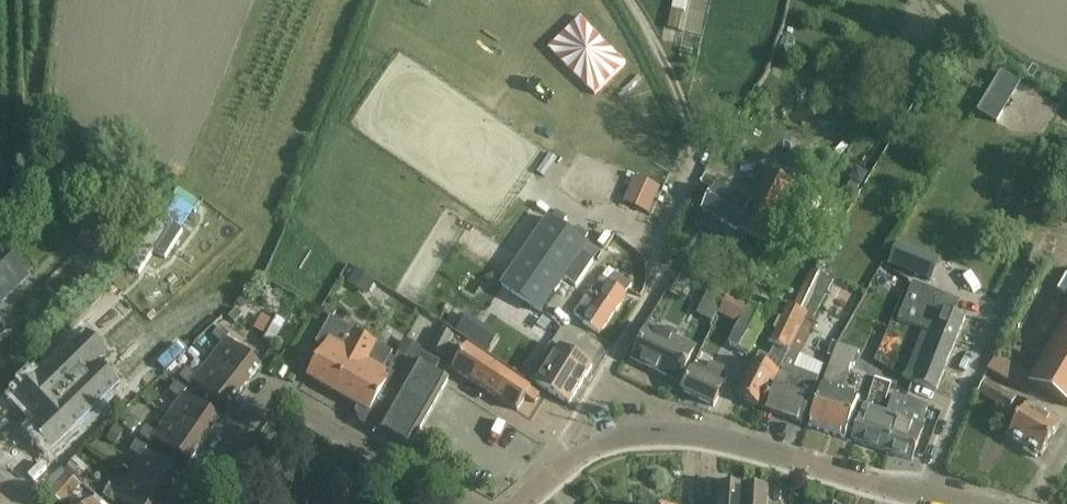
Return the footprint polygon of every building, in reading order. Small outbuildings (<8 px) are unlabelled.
[(680,30),(686,0),(674,0),(668,28),(680,30)] [(983,101),(974,117),(993,128),(1002,112),(983,101)] [(788,153),(783,162),(794,168),(799,158),(788,153)] [(554,185),(565,165),(548,156),(536,176),(554,185)] [(848,181),(851,182),(860,187),(861,188),(868,176),(855,168),(848,181)] [(767,247),(798,188),(770,172),(751,206),(735,197),(733,201),(715,191),(704,210),(703,211),(737,231),(738,230),(767,248),(767,247)] [(625,199),(650,210),(661,184),(637,173),(625,199)] [(502,286),(526,302),(542,313),(566,278),(577,286),(592,264),(581,257),(589,245),(549,218),(502,286)] [(93,222),(81,236),(87,242),(100,228),(93,222)] [(157,235),(127,279),(138,286),(153,264),(163,271),(181,246),(171,239),(168,243),(157,235)] [(897,244),(887,264),(931,286),(941,266),(897,244)] [(9,295),(26,277),(8,259),(0,266),(0,304),(9,295)] [(356,270),(347,283),(366,296),(375,282),(356,270)] [(791,351),(808,316),(814,319),(834,281),(811,270),(792,309),(788,307),(769,344),(776,347),(770,359),(760,354),(738,397),(761,408),(780,374),(789,354),(791,351)] [(600,334),(633,285),(616,274),(610,283),(602,277),(591,293),(590,292),(575,314),(584,321),(583,323),(600,334)] [(705,282),(701,288),(699,293),(697,292),(688,310),(713,323),(722,305),(727,293),(705,282)] [(913,282),(897,319),(898,320),(912,325),(923,330),(955,343),(965,318),(934,306),(939,293),(913,282)] [(562,327),(526,303),(514,319),(550,343),(562,327)] [(325,304),(321,311),(333,318),(337,311),(325,304)] [(750,355),(771,316),(751,305),(730,344),(750,355)] [(230,318),(235,323),(243,316),(237,310),(230,318)] [(261,333),(269,317),(256,311),(249,327),(261,333)] [(498,336),(467,315),(456,331),(487,353),(498,336)] [(813,330),(817,321),(814,319),(808,316),(803,325),(813,330)] [(273,347),(287,322),(277,317),(264,341),(273,347)] [(418,365),(418,366),(399,355),(396,361),(391,358),(393,353),(331,318),(317,344),(324,348),(308,377),(360,407),(359,410),(363,419),(361,420),(362,424),(380,434),(382,431),(411,448),(449,383),(425,369),(418,365)] [(1030,382),(1066,405),(1066,318),(1030,382)] [(908,337),(912,325),(898,320),(893,331),(908,337)] [(12,335),(0,323),(0,346),(12,335)] [(442,358),(456,333),(443,327),(430,352),(442,358)] [(211,361),(244,388),(261,367),(228,340),(231,336),(220,328),(214,337),(223,345),(211,361)] [(679,381),(694,350),(675,341),(679,333),(669,328),(665,336),(649,328),(634,360),(679,381)] [(936,392),(955,343),(923,330),(904,378),(936,392)] [(31,386),(52,407),(98,363),(105,356),(85,335),(31,386)] [(404,339),(397,353),(413,362),(421,348),(404,339)] [(561,348),(560,349),(552,344),(530,379),(538,384),(538,385),(570,405),(593,368),(561,348)] [(854,366),(859,352),(838,344),(809,426),(845,439),(858,398),(841,392),(851,365),(854,366)] [(488,393),(502,372),(468,349),(463,359),(455,354),(447,368),(488,393)] [(824,365),(801,355),(791,351),(789,354),(783,369),(784,370),(776,387),(774,386),(763,410),(803,424),(824,365)] [(418,365),(425,369),(435,374),(441,362),(421,352),(415,364),(418,366),(418,365)] [(1021,390),(1030,374),(997,355),(988,371),(1021,390)] [(228,409),(244,388),(211,361),(198,377),(188,370),(181,378),(191,386),(194,382),(228,409)] [(41,417),(62,438),(118,384),(98,363),(52,407),(41,417)] [(714,407),(728,379),(724,369),(712,363),(708,371),(695,365),(682,391),(714,407)] [(488,393),(517,412),(527,398),(535,404),(540,397),(502,372),(488,393)] [(866,398),(879,401),(884,380),(871,377),(866,398)] [(1009,411),(1016,399),(986,381),(980,393),(1009,411)] [(169,417),(205,442),(220,419),(185,395),(187,391),(177,384),(171,393),(181,400),(169,417)] [(887,452),(906,398),(894,394),(887,413),(866,406),(853,441),(887,452)] [(906,398),(887,452),(912,461),(926,427),(925,427),(912,424),(916,411),(926,415),(929,407),(907,397),(907,398),(906,398)] [(1042,457),(1060,425),(1044,415),(1048,408),(1032,399),(1009,437),(1042,457)] [(129,414),(122,424),(133,432),(140,422),(129,414)] [(189,464),(205,442),(169,417),(157,434),(147,427),(141,436),(151,443),(154,439),(189,464)] [(114,427),(108,442),(116,445),(123,431),(114,427)] [(131,476),(168,498),(182,475),(146,453),(148,449),(137,442),(131,451),(142,458),(131,476)] [(75,459),(66,469),(78,480),(87,469),(75,459)] [(64,503),(81,486),(67,474),(51,492),(64,503)] [(168,498),(131,476),(121,493),(110,487),(104,496),(115,503),(118,499),(126,503),(165,503),(168,498)] [(352,480),(345,482),(345,481),(338,482),(338,483),(331,484),(334,503),(356,503),(352,480)] [(704,503),(743,503),(744,489),(726,488),(726,482),(720,482),(718,503),(704,502),(704,503)] [(743,503),(768,503),(769,490),(750,489),(750,484),(744,483),(744,489),(743,503)]
